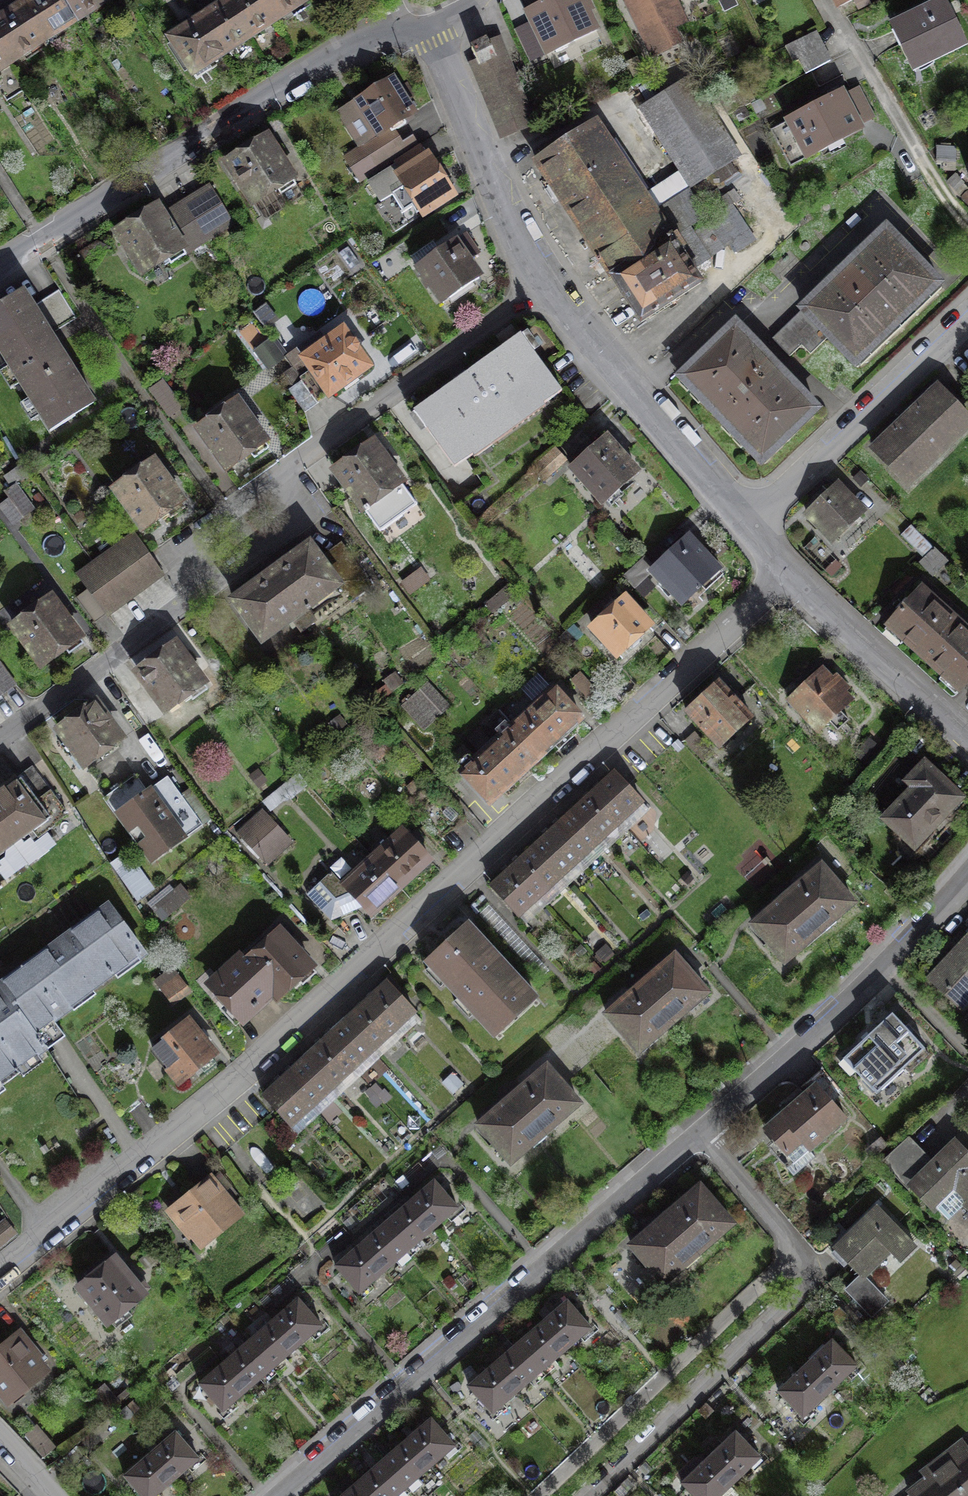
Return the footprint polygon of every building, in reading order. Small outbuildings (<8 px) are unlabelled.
[(0,25),(0,88),(122,9),(116,0),(39,0),(0,25)] [(316,0),(242,0),(178,40),(203,82),(321,9),(316,0)] [(594,0),(574,0),(529,21),(551,66),(613,38),(594,0)] [(657,60),(688,47),(670,2),(675,0),(629,0),(657,60)] [(841,12),(869,0),(836,0),(841,12)] [(960,1),(901,32),(921,78),(967,54),(967,18),(960,1)] [(848,70),(831,36),(794,54),(811,88),(848,70)] [(542,132),(506,43),(480,53),(485,65),(472,70),(488,109),(504,148),(542,132)] [(432,134),(400,81),(338,118),(371,171),(432,134)] [(746,165),(696,84),(644,115),(693,193),(746,165)] [(879,137),(859,94),(780,133),(801,177),(879,137)] [(677,221),(609,127),(539,169),(650,332),(725,285),(713,267),(769,236),(731,187),(677,221)] [(314,181),(285,136),(240,166),(269,210),(314,181)] [(472,202),(443,157),(407,178),(434,222),(472,202)] [(237,234),(208,190),(197,196),(142,226),(127,234),(155,282),(237,234)] [(959,293),(894,229),(809,313),(835,340),(874,378),(959,293)] [(499,288),(468,241),(423,270),(452,318),(499,288)] [(32,290),(0,312),(0,350),(59,436),(109,402),(32,290)] [(804,371),(835,340),(809,313),(778,344),(804,371)] [(829,417),(740,326),(683,380),(776,471),(829,417)] [(389,370),(359,329),(312,362),(321,374),(294,393),(315,423),(327,414),(389,370)] [(575,393),(534,338),(426,418),(468,473),(575,393)] [(289,360),(276,344),(258,357),(271,374),(289,360)] [(953,387),(881,450),(918,491),(967,447),(967,404),(953,387)] [(276,442),(248,405),(209,434),(237,472),(276,442)] [(655,475),(621,438),(577,475),(612,513),(655,475)] [(423,490),(388,442),(340,476),(375,524),(423,490)] [(574,465),(562,452),(541,471),(553,485),(574,465)] [(189,505),(162,467),(125,493),(152,531),(189,505)] [(882,520),(850,484),(814,517),(845,552),(882,520)] [(38,514),(20,491),(8,500),(13,506),(2,514),(15,531),(38,514)] [(739,576),(705,533),(657,571),(692,614),(739,576)] [(952,567),(917,533),(903,547),(939,581),(952,567)] [(168,581),(139,541),(83,582),(113,622),(123,614),(159,588),(168,581)] [(360,590),(328,544),(313,555),(261,593),(246,604),(279,648),(360,590)] [(437,587),(427,571),(407,583),(417,599),(437,587)] [(932,590),(893,632),(967,698),(967,622),(932,590)] [(664,634),(632,598),(596,630),(629,666),(664,634)] [(100,642),(68,602),(24,634),(55,674),(100,642)] [(219,690),(187,648),(147,679),(178,720),(219,690)] [(1,665),(0,665),(0,699),(11,692),(16,689),(9,677),(1,665)] [(866,708),(827,670),(793,705),(832,743),(866,708)] [(763,723),(728,685),(696,714),(731,752),(763,723)] [(457,714),(435,688),(411,709),(433,734),(457,714)] [(600,725),(568,688),(472,774),(504,810),(521,794),(584,739),(600,725)] [(139,743),(109,703),(70,732),(100,772),(139,743)] [(869,749),(858,758),(872,773),(882,764),(869,749)] [(935,763),(884,817),(926,856),(967,815),(967,795),(935,763)] [(657,809),(623,772),(612,782),(591,801),(564,825),(543,844),(520,865),(506,877),(496,886),(529,924),(657,809)] [(158,793),(143,775),(108,803),(144,847),(165,872),(221,825),(193,792),(186,798),(172,781),(158,793)] [(27,782),(11,794),(0,802),(0,879),(63,834),(27,782)] [(480,837),(500,821),(469,784),(450,800),(480,837)] [(295,846),(267,812),(242,833),(270,867),(295,846)] [(446,863),(414,828),(354,881),(385,917),(398,906),(431,876),(446,863)] [(862,905),(831,867),(760,926),(789,965),(862,905)] [(198,903),(186,887),(155,912),(166,927),(198,903)] [(123,907),(0,996),(0,1101),(3,1099),(82,1041),(74,1031),(131,989),(165,965),(123,907)] [(556,1009),(483,926),(439,965),(512,1047),(556,1009)] [(320,980),(281,935),(217,990),(256,1035),(320,980)] [(934,977),(967,1009),(967,1008),(967,940),(934,977)] [(725,999),(688,958),(616,1017),(650,1059),(725,999)] [(198,995),(182,977),(164,993),(180,1010),(198,995)] [(434,1016),(402,981),(385,995),(365,1014),(342,1034),(320,1054),(298,1074),(278,1092),(266,1103),(298,1139),(434,1016)] [(935,1057),(894,1012),(841,1059),(882,1107),(935,1057)] [(191,1090),(231,1057),(200,1021),(161,1054),(191,1090)] [(598,1111),(560,1067),(486,1131),(525,1174),(598,1111)] [(854,1128),(822,1091),(768,1135),(801,1172),(854,1128)] [(963,1151),(920,1191),(967,1243),(967,1242),(967,1156),(963,1151)] [(255,1218),(212,1173),(168,1213),(210,1259),(255,1218)] [(310,1185),(289,1205),(310,1228),(332,1209),(310,1185)] [(473,1220),(443,1186),(342,1269),(370,1303),(473,1220)] [(739,1228),(709,1191),(636,1251),(669,1289),(739,1228)] [(917,1248),(878,1208),(838,1245),(843,1251),(875,1286),(917,1248)] [(14,1222),(0,1233),(0,1257),(26,1236),(14,1222)] [(156,1301),(119,1260),(83,1293),(121,1333),(156,1301)] [(335,1331),(308,1302),(259,1346),(234,1368),(212,1388),(238,1416),(335,1331)] [(605,1332),(579,1302),(481,1385),(506,1415),(605,1332)] [(0,1344),(0,1391),(16,1412),(56,1381),(15,1332),(0,1344)] [(865,1371),(841,1345),(791,1394),(816,1420),(865,1371)] [(440,1423),(356,1495),(425,1495),(473,1454),(440,1423)] [(746,1436),(690,1491),(695,1495),(742,1495),(773,1466),(746,1436)] [(186,1437),(132,1483),(143,1495),(179,1495),(212,1468),(186,1437)] [(963,1442),(933,1466),(937,1472),(909,1493),(911,1495),(967,1495),(967,1448),(963,1442)]
